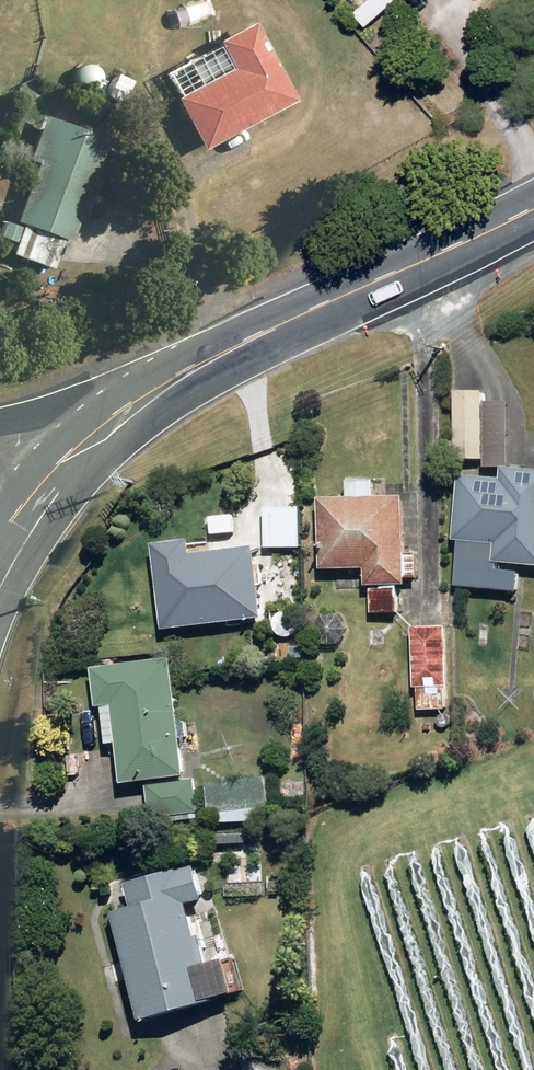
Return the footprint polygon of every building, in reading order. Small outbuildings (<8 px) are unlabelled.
[(12,224),(2,221),(0,227),(0,235),(15,240),(11,252),(51,266),(60,241),(66,243),(74,221),(80,224),(94,183),(89,181),(104,141),(41,119),(25,162),(34,165),(12,224)] [(454,390),(455,458),(483,458),(485,458),(485,466),(507,465),(507,402),(483,403),(482,390),(454,390)] [(495,569),(495,560),(533,563),(533,468),(504,466),(504,476),(457,473),(453,537),(457,537),(454,585),(517,589),(518,570),(495,569)] [(348,496),(317,497),(320,568),(363,567),(364,584),(371,584),(372,612),(398,611),(397,583),(407,582),(407,576),(418,576),(417,552),(405,552),(403,493),(374,494),(374,478),(347,479),(348,496)] [(264,506),(265,546),(301,545),(301,506),(264,506)] [(188,539),(151,543),(161,627),(261,616),(252,543),(190,550),(188,539)] [(294,606),(288,550),(260,553),(266,609),(294,606)] [(313,629),(322,643),(338,642),(345,628),(337,614),(321,614),(313,629)] [(413,685),(417,685),(417,708),(436,708),(448,708),(447,685),(446,625),(412,626),(413,685)] [(170,657),(92,667),(97,706),(102,705),(107,743),(116,742),(121,782),(185,774),(181,736),(186,736),(184,718),(177,719),(170,657)] [(194,778),(147,784),(151,817),(157,816),(157,822),(196,817),(196,812),(198,811),(194,778)] [(265,779),(205,785),(208,816),(268,810),(265,779)] [(224,828),(209,829),(210,853),(257,851),(257,843),(238,844),(237,831),(224,832),(224,828)] [(132,906),(113,911),(141,1018),(211,1000),(185,901),(201,897),(192,863),(125,881),(132,906)]
